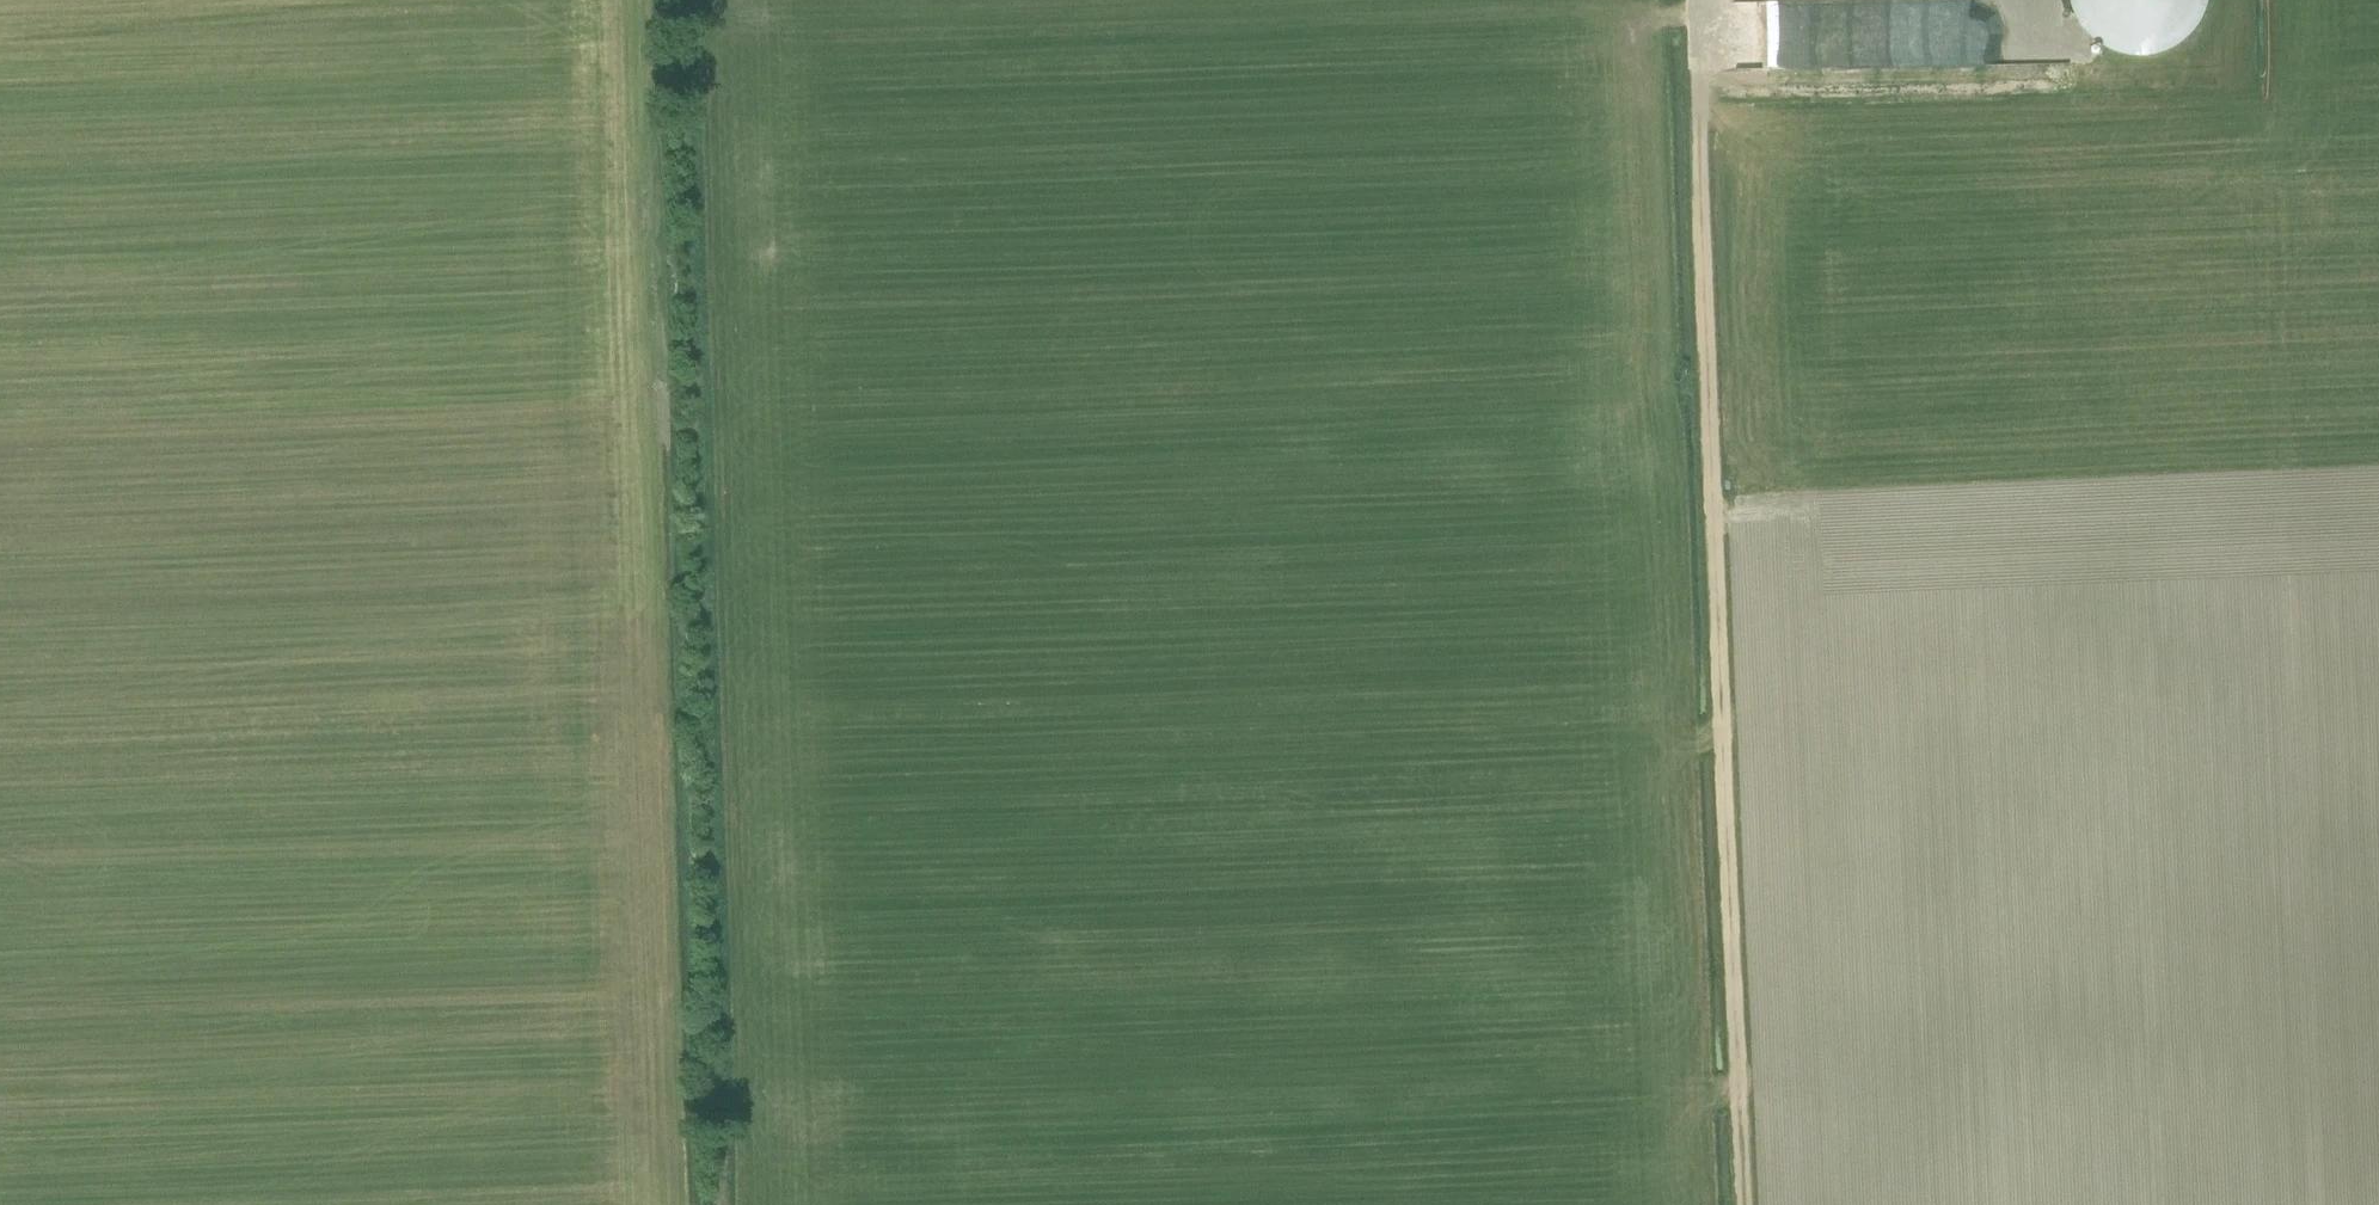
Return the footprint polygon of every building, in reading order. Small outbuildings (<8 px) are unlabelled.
[(1990,64),(1989,0),(1923,1),(1924,64),(1990,64)] [(2069,4),(2073,16),(2078,25),(2085,34),(2093,42),(2103,49),(2113,54),(2124,57),(2136,59),(2147,58),(2159,56),(2170,52),(2180,46),(2189,39),(2196,30),(2202,20),(2207,10),(2209,0),(2068,0),(2069,4)] [(1992,30),(1989,54),(2008,56),(2010,32),(1992,30)]
